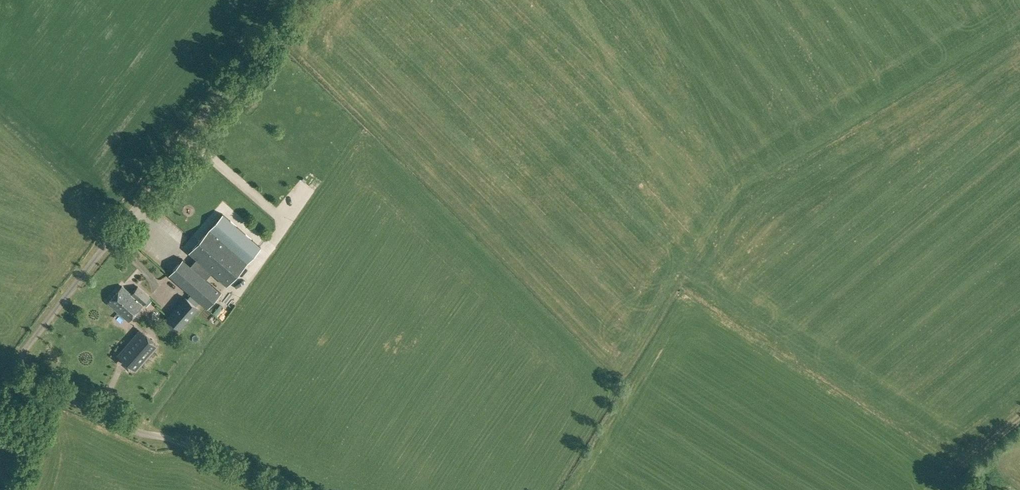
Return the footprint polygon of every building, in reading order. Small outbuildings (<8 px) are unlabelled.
[(190,265),(182,258),(169,274),(207,308),(221,292),(205,279),(211,272),(227,285),(260,247),(222,213),(188,252),(196,258),(190,265)] [(107,302),(128,321),(150,297),(138,286),(131,294),(122,286),(107,302)] [(179,328),(197,308),(185,296),(166,317),(168,319),(164,324),(173,332),(178,327),(179,328)] [(118,354),(135,369),(157,344),(140,329),(118,354)]
